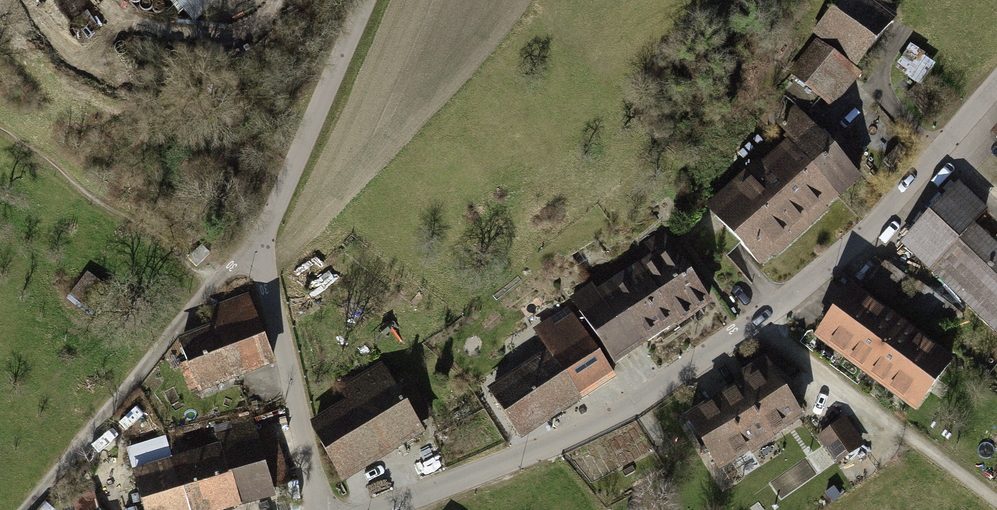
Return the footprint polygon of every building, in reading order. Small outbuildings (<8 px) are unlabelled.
[(195,21),(213,6),(219,0),(177,0),(195,21)] [(817,31),(857,63),(894,19),(871,0),(842,0),(817,31)] [(816,41),(789,73),(831,108),(858,75),(816,41)] [(921,59),(925,53),(912,44),(897,68),(921,83),(932,66),(921,59)] [(791,142),(840,197),(860,179),(796,107),(776,125),(791,142)] [(713,213),(763,268),(840,197),(791,142),(713,213)] [(995,334),(996,332),(996,247),(975,226),(988,212),(960,185),(902,245),(995,334)] [(678,319),(682,323),(711,304),(665,235),(649,245),(657,256),(643,266),(678,319)] [(189,257),(188,258),(196,267),(210,254),(202,245),(192,255),(189,257)] [(643,266),(616,284),(651,337),(678,319),(643,266)] [(888,298),(903,279),(885,266),(871,285),(888,298)] [(105,284),(88,271),(66,298),(83,312),(105,284)] [(618,359),(651,337),(616,284),(600,294),(594,285),(577,297),(618,359)] [(852,287),(816,336),(915,409),(951,360),(852,287)] [(277,362),(247,296),(209,313),(215,325),(178,341),(191,370),(183,373),(195,399),(277,362)] [(493,389),(521,435),(614,377),(571,307),(535,329),(550,353),(493,389)] [(312,425),(343,479),(423,433),(383,364),(343,387),(351,402),(312,425)] [(732,389),(765,441),(802,418),(769,365),(732,389)] [(732,389),(688,416),(721,468),(765,441),(732,389)] [(821,436),(839,465),(869,446),(851,417),(821,436)] [(144,509),(220,509),(290,489),(273,433),(262,436),(257,419),(218,431),(223,448),(184,460),(181,451),(179,443),(172,445),(169,437),(163,439),(126,450),(144,509)]
